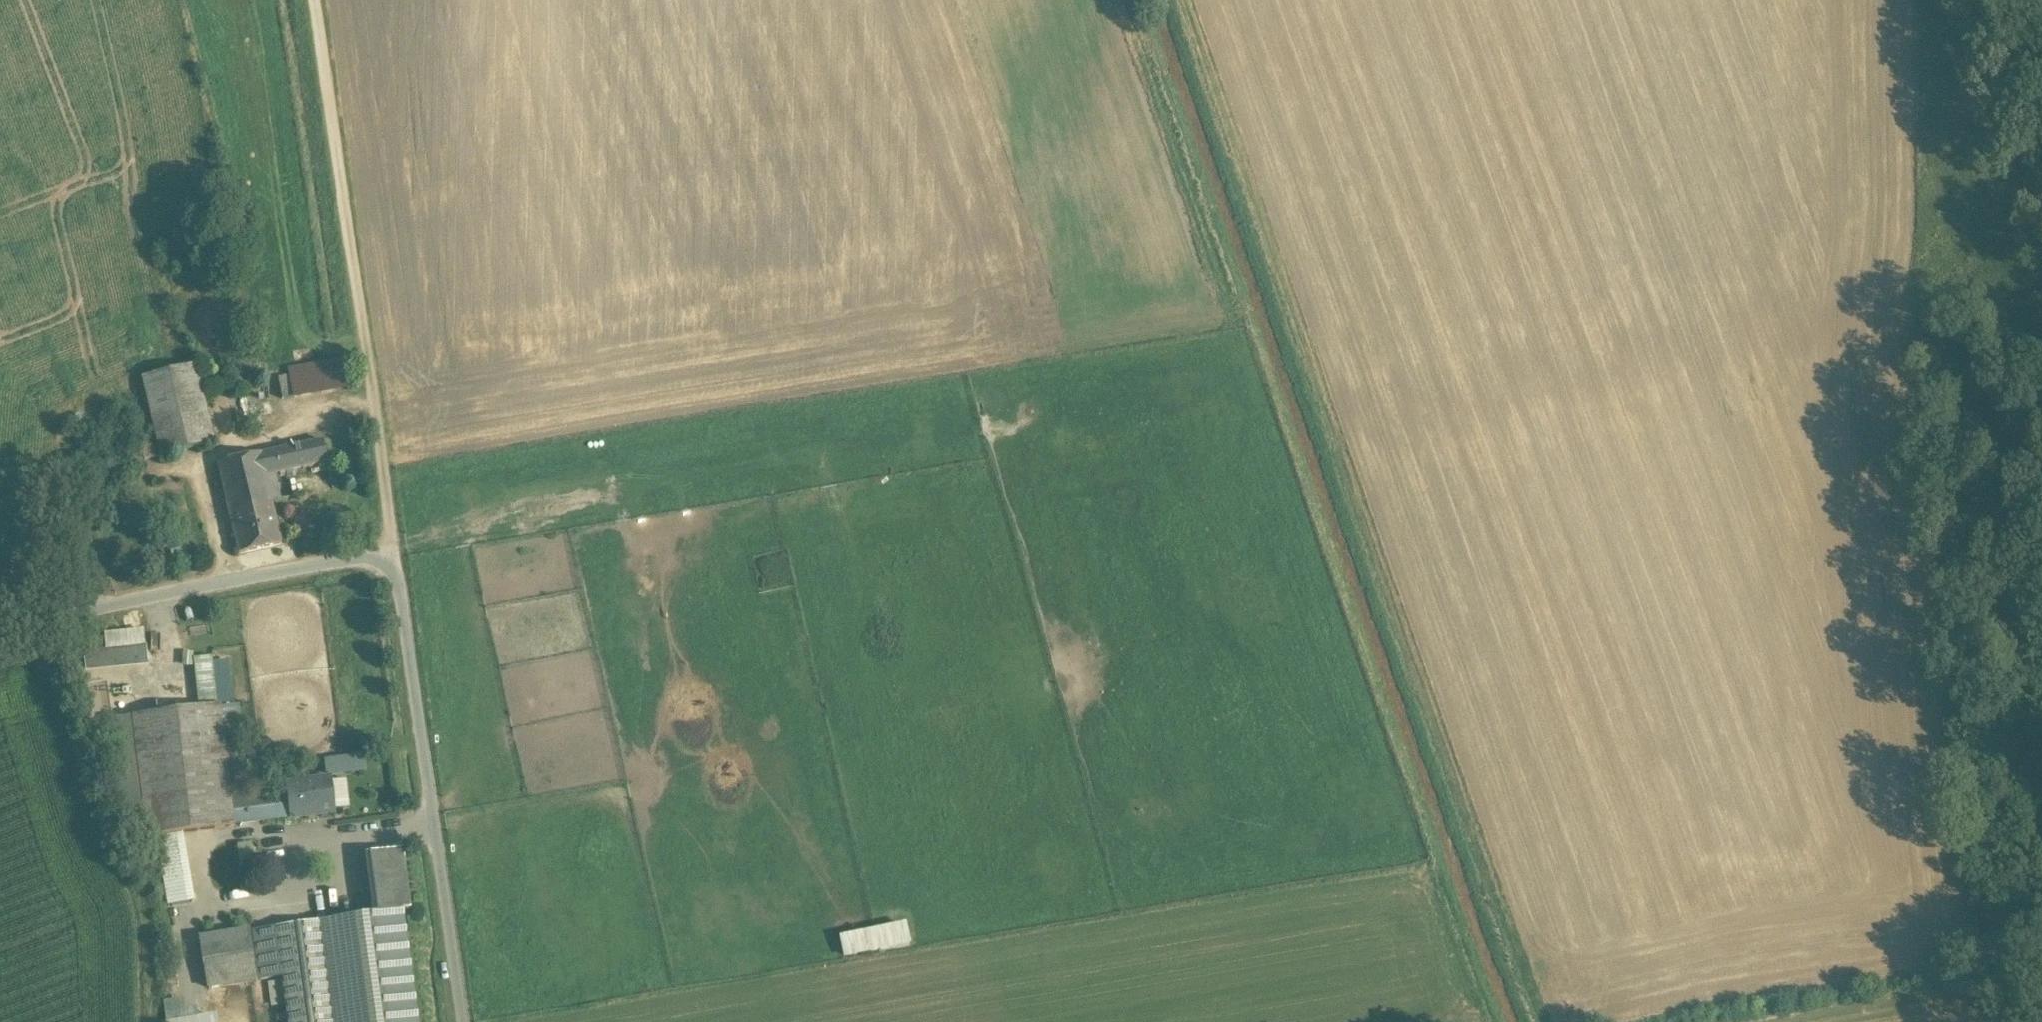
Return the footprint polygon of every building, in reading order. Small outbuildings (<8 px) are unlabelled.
[(345,359),(288,369),(290,378),(279,380),(283,398),(349,387),(345,359)] [(197,364),(142,376),(160,454),(214,442),(197,364)] [(323,440),(218,462),(230,512),(271,502),(265,475),(328,462),(323,440)] [(271,502),(230,512),(239,553),(281,543),(271,502)] [(88,667),(145,664),(143,629),(86,632),(88,667)] [(210,656),(198,658),(205,706),(217,704),(210,656)] [(220,705),(132,716),(147,836),(157,835),(183,832),(234,825),(231,801),(229,781),(220,705)] [(330,778),(286,783),(288,794),(243,799),(231,801),(234,824),(291,816),(291,818),(308,816),(309,820),(316,819),(315,815),(334,813),(330,778)] [(241,779),(229,781),(231,801),(243,799),(241,779)] [(183,832),(157,835),(168,902),(194,898),(183,832)] [(251,844),(238,845),(239,859),(253,858),(251,844)] [(402,849),(369,853),(372,875),(405,871),(402,849)] [(405,871),(372,875),(377,913),(402,909),(410,908),(405,871)] [(253,930),(261,979),(282,975),(288,1021),(418,1021),(402,909),(377,913),(253,930)] [(840,953),(907,946),(904,925),(838,932),(840,953)] [(248,930),(200,938),(209,988),(256,981),(248,930)]
